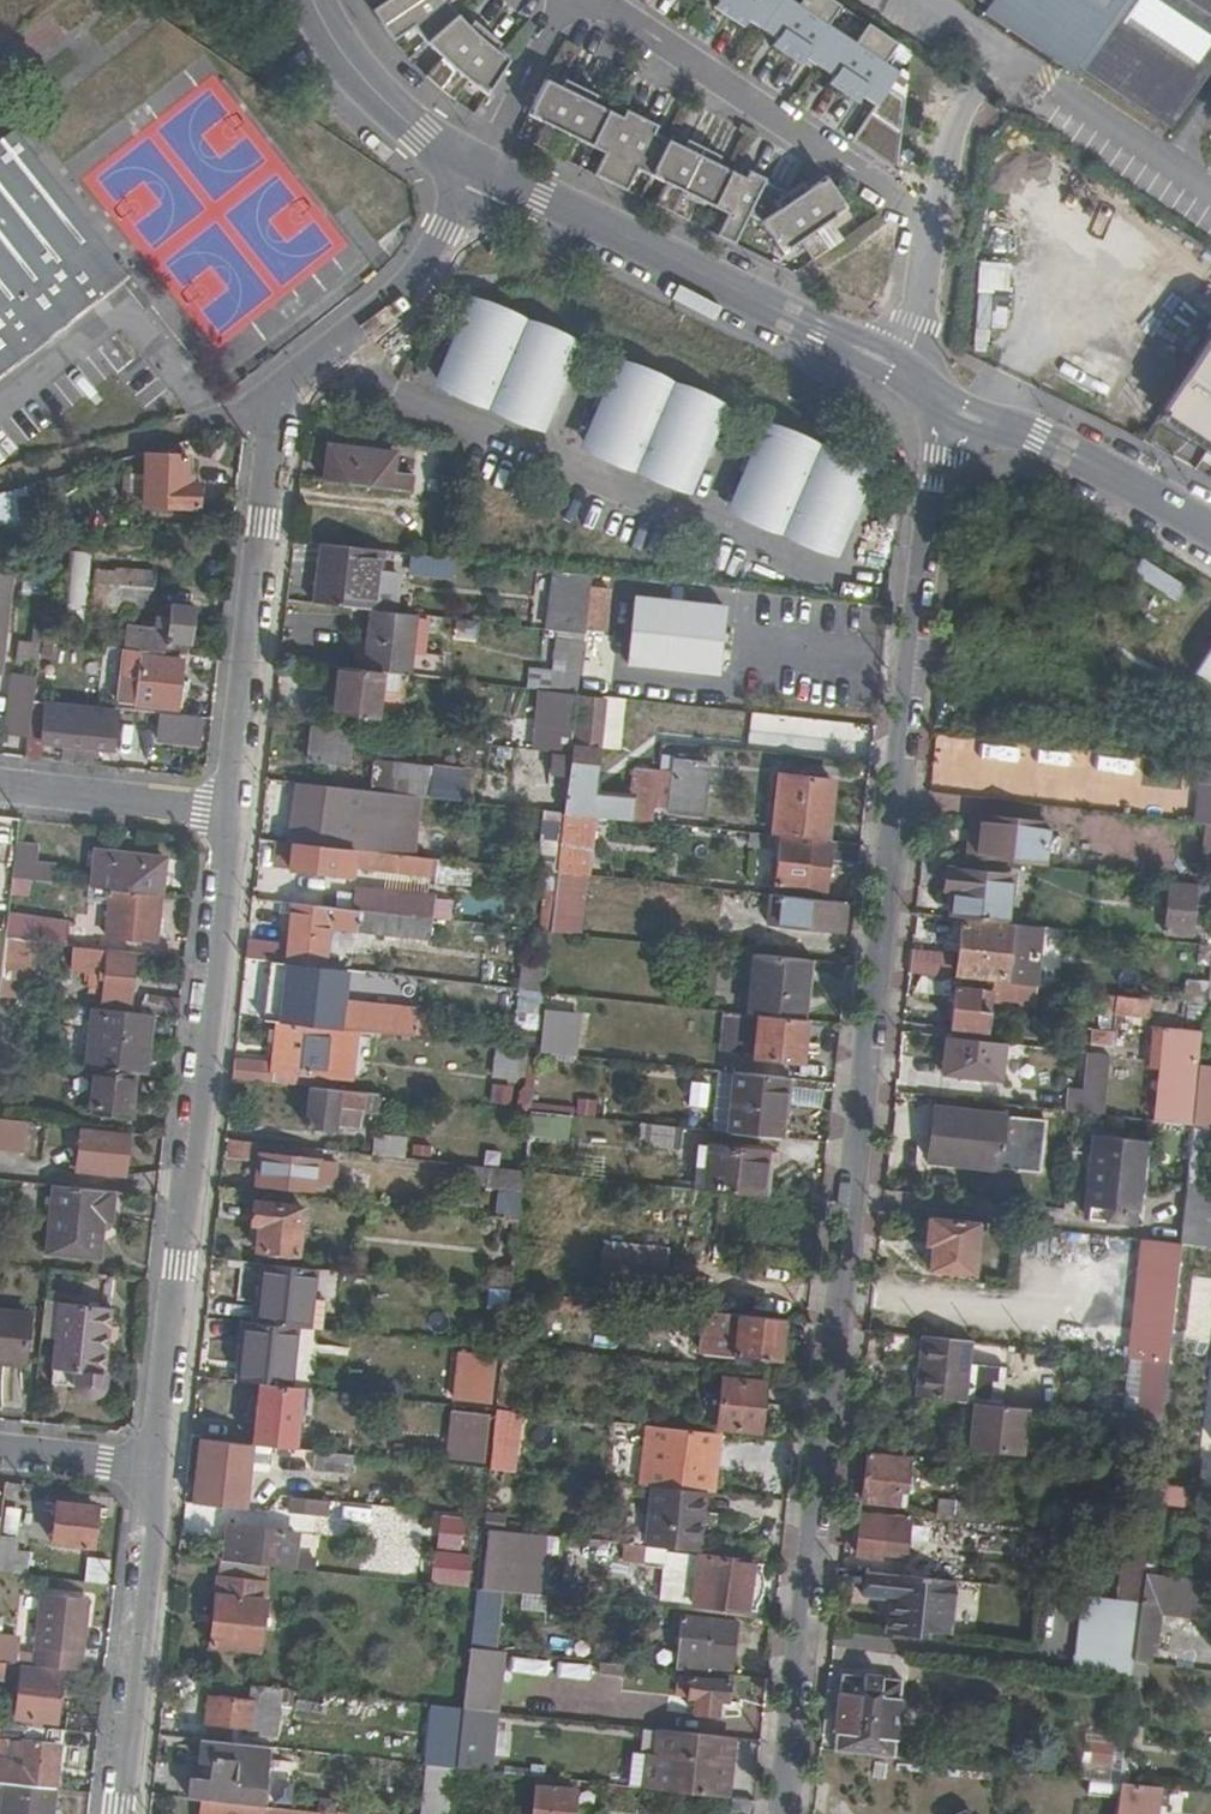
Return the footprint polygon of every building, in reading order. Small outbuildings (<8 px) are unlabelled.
[(377,6),(378,8),(380,11),(382,14),(384,17),(385,20),(387,23),(389,26),(391,29),(394,32),(396,34),(398,37),(418,22),(431,39),(445,54),(430,73),(431,74),(433,77),(436,79),(438,81),(441,84),(443,86),(446,88),(449,91),(452,93),(454,95),(457,97),(472,79),(489,92),(511,57),(497,47),(502,41),(474,18),(470,24),(464,19),(449,2),(450,0),(386,0),(377,6)] [(714,2),(745,21),(749,14),(777,32),(772,39),(803,58),(807,51),(835,68),(830,76),(860,95),(865,88),(879,97),(855,134),(900,163),(907,105),(909,92),(890,80),(900,64),(886,55),(901,31),(871,12),(856,36),(828,18),(840,0),(716,0),(714,2)] [(988,3),(984,9),(1174,137),(1210,81),(1210,0),(983,0),(988,3)] [(687,142),(658,128),(662,120),(629,104),(625,112),(596,99),(600,91),(568,75),(564,83),(549,76),(531,111),(547,119),(536,141),(569,156),(580,135),(608,148),(598,170),(631,186),(641,164),(670,178),(659,199),(693,215),(703,193),(732,207),(722,229),(740,238),(754,209),(766,215),(787,245),(804,233),(819,253),(848,232),(834,212),(851,200),(829,169),(812,182),(807,175),(792,186),(769,174),(770,173),(752,164),(748,172),(720,158),(724,151),(691,134),(687,142)] [(124,275),(12,133),(0,142),(0,374),(124,275)] [(976,292),(1006,294),(1008,262),(978,261),(976,292)] [(475,316),(460,352),(450,373),(442,392),(542,434),(562,388),(572,364),(574,358),(475,316)] [(1154,426),(1210,460),(1210,332),(1154,426)] [(719,419),(657,393),(623,378),(617,391),(589,454),(608,462),(686,494),(719,419)] [(870,484),(834,468),(770,439),(765,450),(737,515),(839,558),(858,512),(868,490),(870,484)] [(398,479),(400,460),(334,452),(329,488),(415,499),(417,481),(398,479)] [(199,459),(151,458),(150,476),(148,502),(148,510),(204,512),(206,486),(198,486),(199,459)] [(148,502),(150,476),(127,475),(125,500),(148,502)] [(0,537),(0,576),(10,577),(15,536),(0,537)] [(384,615),(391,555),(321,547),(316,607),(375,614),(384,615)] [(887,582),(890,554),(874,552),(871,580),(887,582)] [(70,554),(70,605),(84,605),(84,554),(70,554)] [(406,576),(449,577),(449,558),(407,557),(406,576)] [(161,573),(143,571),(141,588),(118,586),(116,606),(158,611),(161,573)] [(4,677),(14,578),(10,577),(0,576),(0,677),(4,677)] [(610,591),(592,589),(588,631),(605,633),(610,591)] [(624,646),(715,655),(721,602),(630,592),(624,646)] [(143,652),(194,658),(199,610),(174,607),(173,611),(164,611),(163,619),(159,620),(158,632),(146,631),(143,652)] [(421,618),(384,615),(375,614),(373,635),(380,635),(376,674),(414,678),(416,656),(421,618)] [(536,670),(534,690),(556,693),(581,695),(587,642),(587,636),(563,634),(559,673),(536,670)] [(380,635),(373,635),(369,673),(376,674),(380,635)] [(22,665),(41,667),(44,645),(24,643),(22,665)] [(713,668),(715,655),(624,646),(623,658),(713,668)] [(414,678),(449,682),(451,660),(416,656),(414,678)] [(182,710),(186,664),(131,657),(127,704),(182,710)] [(1201,675),(1210,681),(1210,660),(1201,675)] [(376,674),(369,673),(343,671),(339,715),(383,720),(384,712),(386,697),(405,700),(411,700),(414,678),(376,674)] [(15,734),(33,736),(37,701),(39,688),(20,686),(15,734)] [(578,724),(581,695),(556,693),(553,722),(578,724)] [(606,698),(581,695),(578,724),(568,815),(605,819),(624,821),(656,825),(659,808),(663,770),(638,767),(635,793),(596,789),(606,698)] [(404,714),(405,700),(386,697),(384,712),(404,714)] [(118,719),(120,710),(56,703),(54,719),(50,718),(47,745),(114,752),(117,731),(118,719)] [(117,731),(129,733),(131,712),(120,710),(118,719),(117,731)] [(206,724),(170,720),(166,740),(204,744),(206,724)] [(424,799),(436,801),(439,772),(375,765),(378,738),(316,731),(312,766),(351,770),(348,791),(351,791),(377,794),(419,800),(424,799)] [(1020,746),(960,741),(959,755),(1019,760),(1020,746)] [(706,811),(712,761),(678,757),(676,772),(672,809),(706,811)] [(659,808),(672,809),(676,772),(663,770),(659,808)] [(784,838),(831,843),(837,785),(783,779),(776,837),(784,838)] [(1199,823),(1210,824),(1210,783),(1204,783),(1199,823)] [(348,791),(306,786),(297,847),(329,850),(344,852),(344,836),(351,791),(348,791)] [(419,800),(377,794),(351,791),(344,836),(344,852),(412,859),(419,800)] [(562,875),(568,815),(551,813),(544,873),(562,875)] [(970,817),(966,859),(979,861),(984,819),(970,817)] [(984,819),(979,861),(1045,868),(1050,827),(984,819)] [(752,850),(774,852),(776,837),(753,835),(752,850)] [(774,852),(782,853),(784,838),(776,837),(774,852)] [(862,865),(864,847),(831,843),(784,838),(782,853),(776,889),(827,895),(831,863),(862,865)] [(41,846),(20,844),(16,881),(32,882),(57,885),(58,867),(40,865),(41,846)] [(329,850),(297,847),(294,872),(354,878),(355,871),(401,876),(401,873),(418,875),(419,860),(412,859),(344,852),(329,850)] [(111,890),(163,895),(168,858),(99,851),(95,889),(97,889),(111,890)] [(955,892),(952,919),(966,920),(1006,924),(1010,879),(988,877),(987,874),(947,871),(945,891),(955,892)] [(587,877),(562,875),(559,894),(554,934),(579,936),(587,877)] [(32,882),(16,881),(14,897),(31,899),(32,882)] [(1195,928),(1198,883),(1165,882),(1163,926),(1195,928)] [(95,904),(110,906),(111,890),(97,889),(95,904)] [(159,940),(163,895),(111,890),(110,906),(106,935),(159,940)] [(358,893),(355,912),(401,917),(434,921),(437,921),(438,901),(358,893)] [(554,934),(559,894),(548,893),(543,933),(544,933),(554,934)] [(767,924),(778,925),(781,898),(770,897),(767,924)] [(844,905),(781,898),(778,925),(807,928),(806,933),(822,935),(823,931),(842,932),(844,905)] [(343,930),(432,939),(434,921),(401,917),(355,912),(296,905),(291,947),(251,944),(249,961),(291,965),(338,971),(343,930)] [(74,922),(12,916),(9,939),(72,947),(74,922)] [(1006,924),(966,920),(958,975),(1006,980),(1008,967),(1023,967),(1024,960),(1009,958),(1013,925),(1006,924)] [(547,994),(554,934),(544,933),(537,993),(547,994)] [(111,951),(81,948),(78,975),(108,978),(105,1002),(134,1004),(139,955),(111,951)] [(952,956),(913,951),(910,976),(923,977),(950,980),(952,956)] [(808,1022),(813,960),(756,954),(749,1016),(764,1017),(808,1022)] [(326,1025),(326,1031),(333,1032),(346,1033),(347,1016),(328,1014),(332,978),(310,975),(308,985),(286,982),(281,1020),(326,1025)] [(916,992),(950,996),(952,980),(950,980),(923,977),(916,992)] [(17,1001),(32,1003),(34,981),(4,978),(2,999),(17,1001)] [(1018,986),(958,980),(953,1030),(1011,1037),(1018,986)] [(1184,1004),(1196,1006),(1198,989),(1186,988),(1184,1004)] [(520,1031),(542,1034),(544,1015),(547,994),(537,993),(524,992),(520,1031)] [(1131,1012),(1133,998),(1116,996),(1114,1010),(1131,1012)] [(148,1016),(180,1019),(182,1002),(149,998),(147,1016),(148,1016)] [(10,1061),(17,1001),(2,999),(0,1015),(0,1060),(10,1061)] [(145,1047),(148,1016),(147,1016),(96,1010),(89,1070),(95,1071),(136,1075),(138,1047),(145,1047)] [(540,1053),(575,1057),(580,1019),(544,1015),(542,1034),(540,1053)] [(720,1061),(747,1062),(748,1016),(722,1015),(720,1061)] [(347,1016),(346,1033),(361,1034),(362,1018),(347,1016)] [(808,1022),(764,1017),(758,1060),(805,1065),(808,1022)] [(361,1034),(397,1038),(400,1021),(362,1018),(361,1034)] [(276,1066),(237,1061),(234,1083),(311,1091),(326,1093),(333,1032),(326,1031),(280,1026),(276,1066)] [(395,1054),(397,1038),(361,1034),(346,1033),(344,1049),(395,1054)] [(1201,1067),(1204,1040),(1181,1038),(1173,1102),(1196,1105),(1201,1067)] [(1007,1046),(948,1039),(944,1078),(1002,1084),(1007,1046)] [(490,1079),(513,1080),(512,1107),(525,1107),(527,1051),(492,1050),(490,1079)] [(1091,1054),(1083,1113),(1106,1116),(1112,1057),(1091,1054)] [(1201,1067),(1196,1105),(1194,1127),(1210,1129),(1210,1068),(1201,1067)] [(131,1121),(136,1075),(95,1071),(90,1116),(131,1121)] [(789,1081),(738,1076),(731,1136),(782,1141),(789,1081)] [(792,1142),(799,1082),(789,1081),(782,1141),(792,1142)] [(509,1104),(510,1083),(490,1082),(488,1103),(509,1104)] [(690,1082),(687,1106),(704,1108),(707,1084),(690,1082)] [(326,1093),(311,1091),(306,1127),(340,1130),(340,1127),(365,1129),(368,1112),(388,1114),(390,1100),(326,1093)] [(1196,1105),(1173,1102),(1171,1124),(1194,1127),(1196,1105)] [(567,1140),(571,1116),(529,1110),(526,1134),(567,1140)] [(928,1162),(1042,1173),(1047,1121),(936,1110),(928,1162)] [(642,1126),(639,1147),(679,1150),(681,1130),(642,1126)] [(1188,1186),(1203,1188),(1210,1129),(1194,1127),(1189,1174),(1188,1186)] [(127,1177),(132,1134),(83,1128),(79,1172),(127,1177)] [(1137,1225),(1145,1141),(1099,1136),(1090,1220),(1137,1225)] [(259,1143),(232,1140),(230,1158),(257,1161),(259,1143)] [(376,1156),(406,1160),(408,1143),(377,1140),(376,1156)] [(709,1146),(704,1192),(766,1198),(770,1152),(709,1146)] [(300,1185),(341,1188),(343,1163),(262,1156),(258,1187),(299,1191),(300,1185)] [(500,1218),(520,1220),(526,1174),(463,1167),(462,1182),(503,1186),(500,1218)] [(113,1224),(117,1193),(56,1186),(49,1254),(102,1260),(106,1224),(113,1224)] [(1210,1250),(1210,1188),(1203,1188),(1188,1186),(1181,1246),(1210,1250)] [(300,1256),(305,1209),(257,1203),(254,1226),(261,1227),(259,1251),(300,1256)] [(987,1225),(931,1218),(928,1244),(931,1244),(928,1270),(974,1275),(979,1232),(987,1232),(987,1225)] [(1134,1300),(1175,1304),(1180,1264),(1181,1246),(1140,1242),(1134,1300)] [(600,1301),(666,1308),(672,1250),(607,1243),(600,1301)] [(315,1270),(265,1264),(258,1324),(295,1328),(308,1329),(315,1270)] [(512,1291),(514,1273),(495,1271),(493,1289),(512,1291)] [(1190,1277),(1186,1337),(1210,1339),(1210,1278),(1190,1277)] [(1142,1360),(1168,1363),(1175,1304),(1134,1300),(1131,1330),(1107,1328),(1104,1356),(1142,1360)] [(49,1303),(45,1335),(60,1336),(56,1373),(78,1375),(77,1383),(80,1391),(87,1396),(97,1398),(106,1392),(110,1381),(107,1372),(114,1309),(63,1304),(49,1303)] [(0,1310),(0,1361),(29,1365),(36,1314),(0,1310)] [(702,1355),(780,1363),(785,1320),(739,1316),(707,1312),(702,1355)] [(258,1324),(247,1322),(241,1382),(259,1384),(290,1387),(295,1328),(258,1324)] [(981,1393),(982,1386),(985,1359),(987,1350),(941,1345),(937,1388),(981,1393)] [(505,1351),(498,1410),(519,1412),(525,1353),(505,1351)] [(455,1352),(450,1399),(489,1404),(495,1356),(455,1352)] [(985,1359),(982,1386),(1009,1389),(1013,1362),(985,1359)] [(1136,1419),(1161,1422),(1165,1389),(1168,1363),(1142,1360),(1136,1419)] [(761,1432),(766,1383),(724,1378),(718,1428),(761,1432)] [(303,1389),(290,1387),(259,1384),(255,1417),(235,1414),(232,1441),(297,1448),(303,1389)] [(1026,1407),(975,1402),(969,1447),(1020,1453),(1026,1407)] [(519,1412),(498,1410),(490,1469),(514,1472),(519,1412)] [(476,1452),(477,1445),(480,1414),(457,1412),(453,1450),(462,1451),(476,1452)] [(717,1493),(724,1434),(653,1426),(647,1486),(705,1492),(717,1493)] [(353,1454),(297,1448),(232,1441),(200,1437),(195,1491),(247,1496),(249,1470),(270,1473),(270,1466),(351,1474),(353,1454)] [(460,1466),(484,1469),(486,1446),(477,1445),(476,1452),(462,1451),(460,1466)] [(893,1453),(869,1450),(863,1499),(905,1504),(906,1490),(912,1490),(914,1469),(892,1467),(893,1453)] [(892,1467),(914,1469),(916,1456),(893,1453),(892,1467)] [(703,1512),(705,1492),(647,1486),(641,1545),(692,1551),(696,1512),(703,1512)] [(303,1511),(304,1496),(288,1495),(286,1510),(303,1511)] [(949,1502),(948,1519),(966,1521),(968,1504),(949,1502)] [(94,1548),(99,1507),(60,1503),(56,1545),(94,1548)] [(968,1504),(966,1521),(989,1524),(991,1507),(968,1504)] [(882,1552),(905,1556),(909,1518),(861,1512),(856,1562),(880,1564),(882,1552)] [(484,1528),(505,1530),(507,1516),(485,1514),(485,1516),(484,1528)] [(440,1515),(435,1548),(460,1552),(466,1519),(440,1515)] [(260,1564),(291,1568),(295,1533),(228,1525),(227,1537),(225,1561),(260,1564)] [(523,1548),(525,1533),(505,1530),(503,1545),(523,1548)] [(218,1560),(225,1561),(227,1537),(221,1537),(218,1560)] [(19,1575),(22,1540),(1,1538),(1,1544),(0,1550),(0,1573),(19,1575)] [(1116,1599),(1140,1602),(1143,1575),(1145,1563),(1147,1542),(1123,1539),(1116,1599)] [(428,1584),(466,1589),(470,1555),(432,1551),(428,1584)] [(744,1608),(748,1562),(684,1554),(679,1601),(744,1608)] [(89,1583),(106,1585),(109,1559),(92,1557),(89,1583)] [(260,1564),(225,1561),(218,1560),(213,1559),(209,1595),(226,1596),(228,1577),(258,1581),(260,1564)] [(369,1560),(369,1573),(405,1575),(406,1562),(369,1560)] [(1143,1575),(1156,1577),(1157,1565),(1145,1563),(1143,1575)] [(954,1581),(864,1572),(862,1595),(888,1598),(885,1632),(925,1636),(926,1631),(949,1633),(954,1581)] [(1156,1577),(1143,1575),(1140,1602),(1134,1662),(1156,1665),(1158,1647),(1164,1647),(1168,1615),(1202,1619),(1205,1581),(1156,1577)] [(226,1596),(209,1595),(203,1647),(252,1652),(259,1601),(257,1600),(258,1581),(228,1577),(226,1596)] [(502,1591),(477,1588),(470,1648),(495,1651),(502,1591)] [(63,1669),(81,1671),(90,1599),(43,1594),(33,1666),(63,1669)] [(1082,1596),(1074,1677),(1131,1684),(1134,1662),(1140,1602),(1116,1599),(1082,1596)] [(663,1618),(664,1607),(643,1605),(642,1616),(663,1618)] [(682,1616),(676,1670),(703,1672),(704,1667),(730,1669),(735,1622),(682,1616)] [(463,1709),(498,1713),(504,1652),(495,1651),(470,1648),(463,1709)] [(511,1658),(509,1674),(545,1678),(547,1662),(511,1658)] [(626,1677),(627,1665),(603,1662),(602,1674),(626,1677)] [(557,1679),(589,1680),(590,1666),(557,1664),(557,1679)] [(58,1724),(63,1669),(33,1666),(24,1665),(17,1719),(58,1724)] [(843,1674),(835,1750),(894,1756),(903,1681),(843,1674)] [(680,1695),(688,1696),(691,1676),(683,1675),(680,1695)] [(695,1713),(719,1715),(721,1700),(727,1700),(730,1681),(691,1676),(688,1696),(696,1697),(695,1713)] [(278,1708),(279,1692),(263,1690),(262,1707),(278,1708)] [(952,1707),(965,1709),(966,1703),(974,1703),(975,1695),(954,1692),(952,1707)] [(207,1724),(251,1729),(254,1702),(210,1696),(207,1724)] [(500,1726),(501,1713),(498,1713),(463,1709),(459,1744),(457,1769),(483,1772),(488,1725),(500,1726)] [(274,1738),(276,1716),(259,1715),(257,1737),(274,1738)] [(66,1730),(99,1734),(100,1720),(67,1717),(66,1730)] [(0,1723),(0,1742),(21,1744),(22,1741),(63,1746),(65,1730),(0,1723)] [(205,1741),(249,1746),(251,1729),(207,1724),(205,1741)] [(732,1736),(661,1729),(658,1760),(662,1760),(659,1789),(719,1795),(723,1759),(729,1759),(732,1736)] [(259,1807),(267,1748),(249,1746),(205,1741),(201,1740),(198,1760),(213,1762),(211,1781),(191,1779),(188,1799),(199,1801),(259,1807)] [(57,1788),(63,1746),(22,1741),(21,1744),(18,1759),(0,1757),(0,1782),(57,1788)] [(1123,1756),(1123,1752),(1104,1750),(1102,1779),(1120,1781),(1123,1756)] [(1120,1781),(1133,1782),(1136,1757),(1123,1756),(1120,1781)] [(725,1796),(729,1759),(723,1759),(719,1795),(722,1795),(725,1796)] [(457,1769),(429,1766),(423,1813),(452,1813),(457,1769)] [(1161,1785),(1133,1782),(1120,1781),(1116,1813),(1157,1813),(1161,1785)] [(57,1788),(0,1782),(0,1792),(6,1793),(4,1813),(54,1813),(57,1788)] [(580,1792),(543,1788),(541,1813),(578,1813),(580,1792)] [(725,1796),(722,1795),(720,1813),(754,1813),(756,1799),(725,1796)] [(322,1813),(337,1813),(338,1802),(323,1800),(321,1813),(322,1813)] [(199,1801),(198,1813),(259,1813),(259,1807),(199,1801)]
